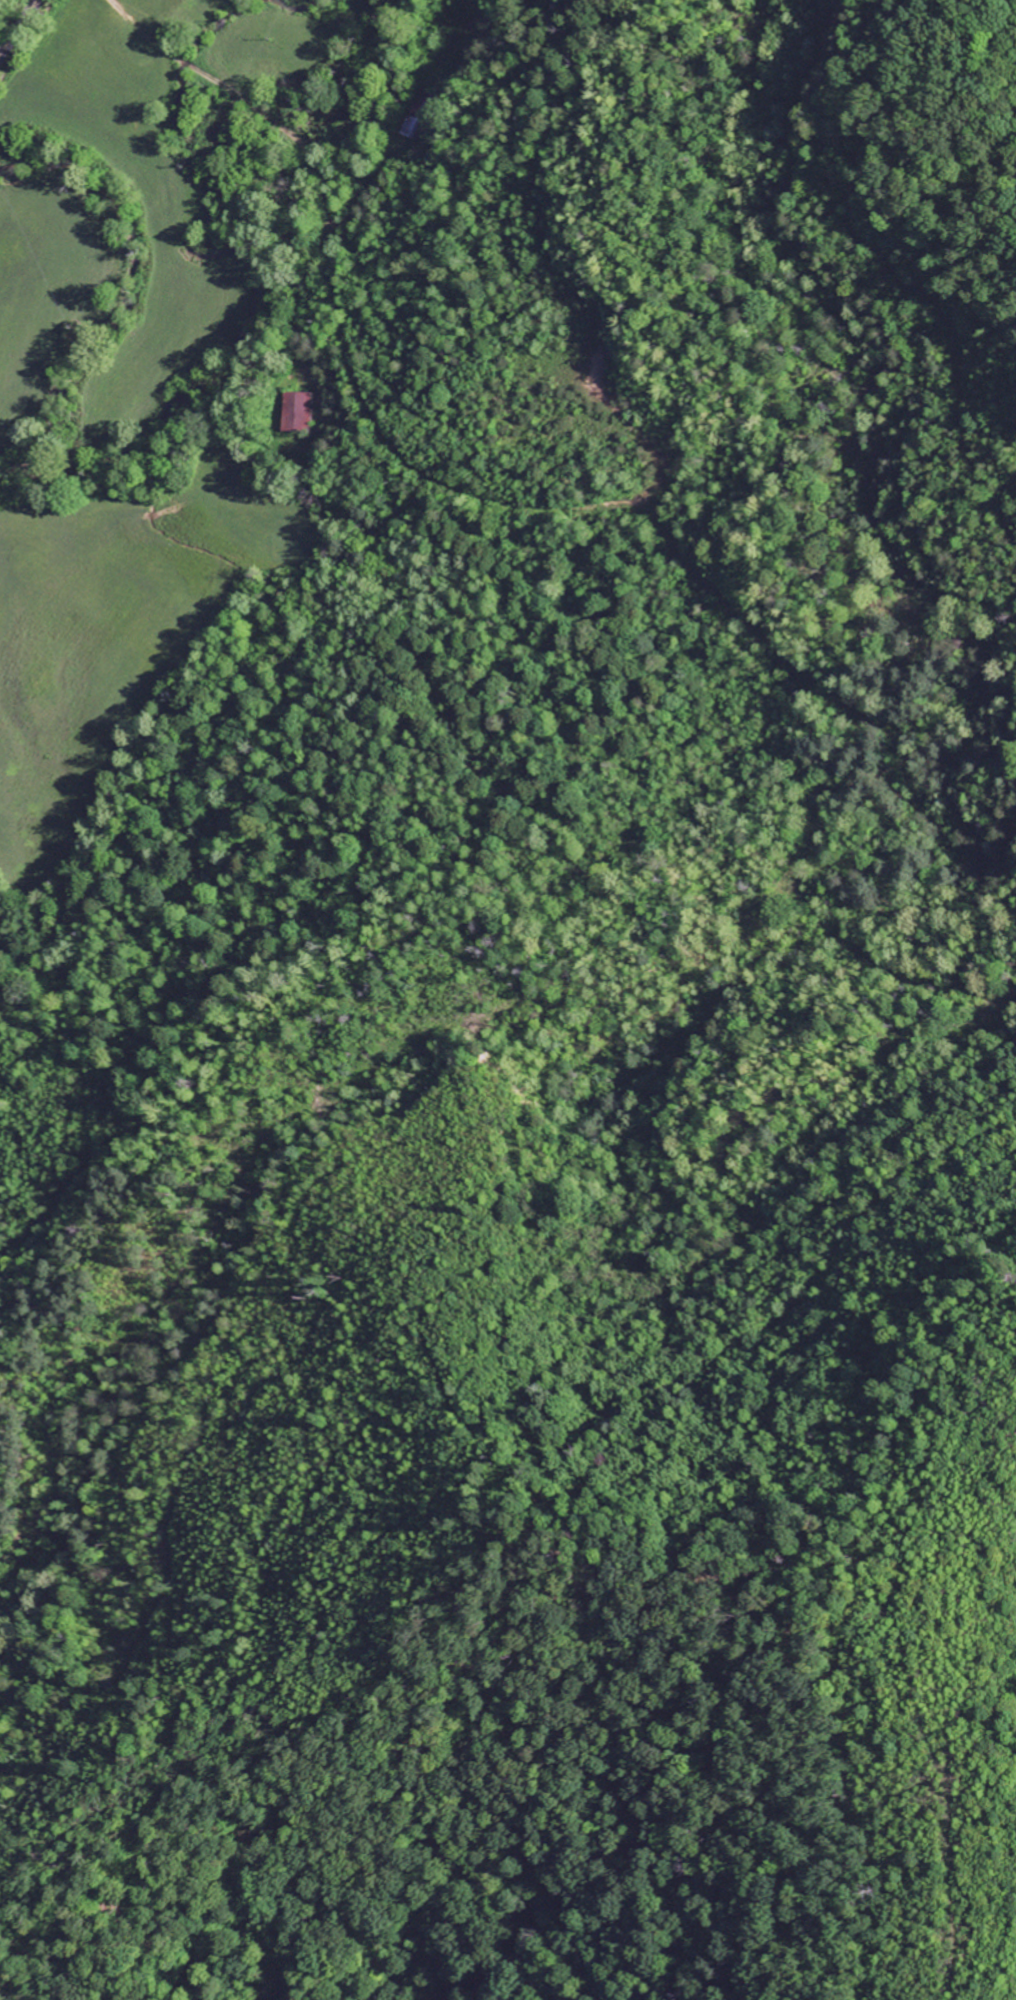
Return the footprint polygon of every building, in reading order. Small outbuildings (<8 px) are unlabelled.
[(287,392),(287,432),(314,432),(315,393),(287,392)]
